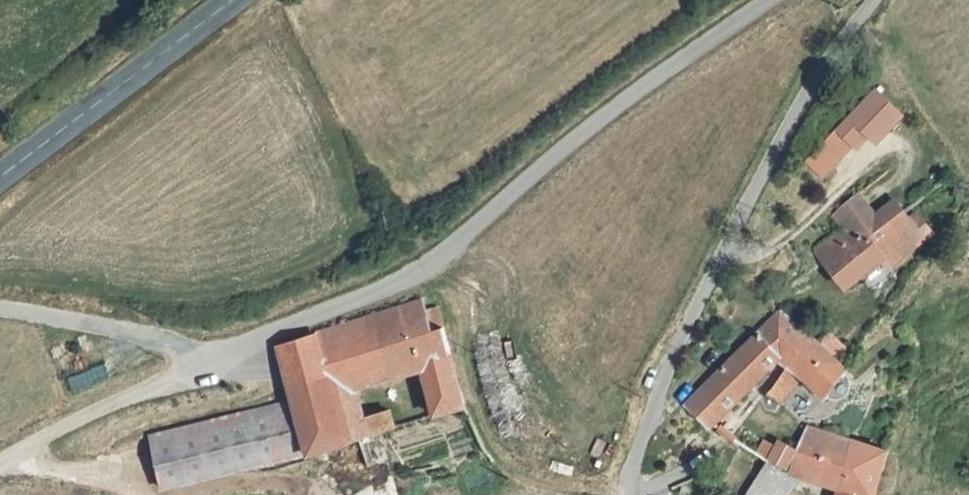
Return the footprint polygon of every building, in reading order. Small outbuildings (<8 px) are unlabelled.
[(853,152),(866,139),(873,146),(904,116),(875,87),(831,130),(853,152)] [(871,216),(854,194),(841,205),(890,265),(902,255),(902,239),(913,231),(906,220),(892,200),(871,216)] [(890,265),(841,205),(841,206),(834,216),(846,230),(816,253),(843,288),(879,261),(885,269),(890,265)] [(902,239),(902,255),(929,235),(915,214),(906,220),(913,231),(902,239)] [(428,331),(425,317),(419,299),(275,344),(287,383),(326,372),(326,376),(346,371),(352,387),(389,376),(381,346),(428,331)] [(435,415),(462,407),(437,312),(425,317),(428,331),(381,346),(389,376),(420,368),(435,415)] [(787,363),(811,338),(781,313),(759,333),(781,354),(779,356),(787,363)] [(685,402),(712,424),(779,356),(781,354),(759,333),(685,402)] [(816,343),(836,360),(846,350),(826,333),(816,343)] [(816,343),(811,338),(787,363),(774,379),(789,390),(801,374),(814,386),(801,401),(816,412),(847,370),(836,360),(816,343)] [(326,372),(287,383),(292,397),(144,433),(156,486),(306,453),(346,441),(331,391),(352,387),(346,371),(326,376),(326,372)] [(801,374),(789,390),(801,401),(814,386),(801,374)] [(789,390),(774,379),(764,391),(779,402),(789,390)] [(364,418),(352,387),(331,391),(346,441),(370,434),(364,418)] [(364,418),(370,434),(381,431),(393,428),(388,411),(364,418)] [(810,425),(785,475),(794,478),(817,481),(830,431),(810,425)] [(886,449),(830,431),(817,481),(839,483),(836,494),(874,494),(886,449)] [(743,494),(784,494),(794,478),(785,475),(765,462),(757,476),(743,494)]
